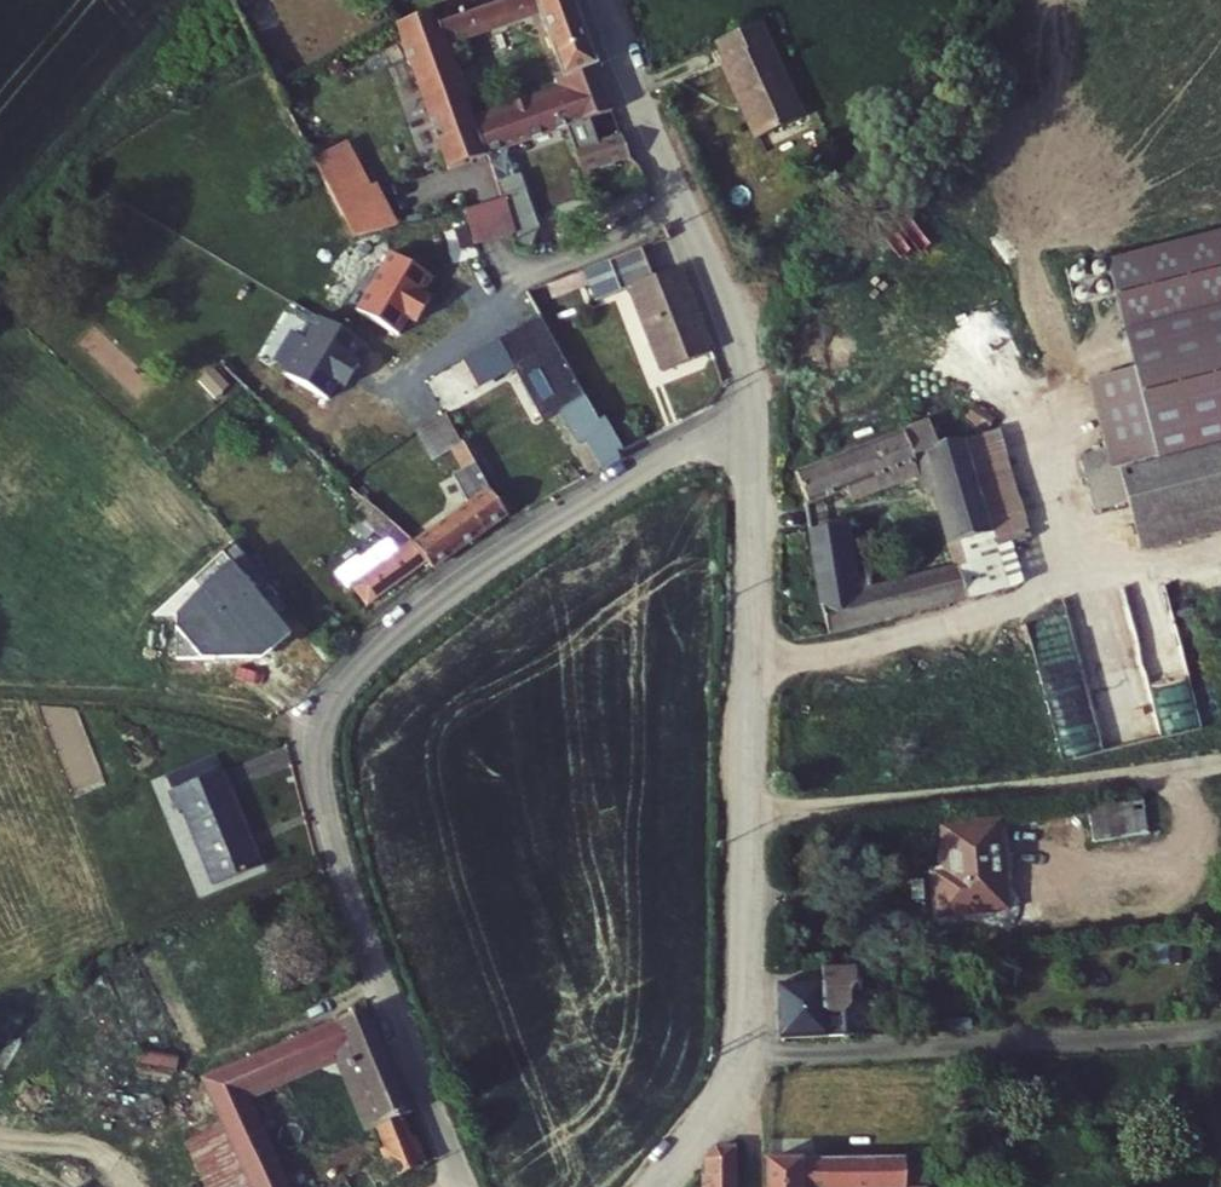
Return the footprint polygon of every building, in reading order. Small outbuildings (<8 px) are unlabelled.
[(531,6),(556,76),(589,64),(566,0),(457,0),(427,11),(437,39),(531,6)] [(390,24),(403,61),(440,48),(437,39),(427,11),(390,24)] [(731,66),(745,100),(779,86),(798,132),(811,127),(771,25),(730,41),(739,62),(731,66)] [(440,48),(403,61),(442,167),(479,154),(468,123),(441,47),(440,48)] [(605,110),(589,64),(556,76),(561,90),(549,95),(560,126),(576,170),(622,156),(614,134),(590,141),(581,118),(605,110)] [(763,146),(798,132),(779,86),(745,100),(763,146)] [(468,123),(479,154),(498,148),(560,126),(549,95),(468,123)] [(307,163),(348,235),(391,223),(369,183),(364,186),(342,145),(307,163)] [(504,233),(508,247),(525,250),(527,233),(533,227),(512,172),(507,174),(498,148),(479,154),(493,194),(504,233)] [(458,205),(468,244),(504,233),(493,194),(458,205)] [(1084,389),(1101,461),(1114,511),(1126,561),(1220,538),(1220,241),(1087,274),(1113,382),(1084,389)] [(424,276),(382,252),(349,310),(391,334),(401,316),(409,320),(422,297),(415,293),(424,276)] [(647,286),(636,256),(578,280),(585,299),(589,309),(624,295),(656,377),(701,360),(669,278),(647,286)] [(549,313),(585,299),(578,280),(542,294),(549,313)] [(354,341),(312,317),(278,375),(320,399),(331,381),(339,385),(352,362),(344,358),(354,341)] [(604,449),(581,410),(579,411),(527,326),(451,364),(468,392),(503,371),(535,425),(554,414),(573,447),(582,442),(596,465),(604,460),(599,452),(604,449)] [(427,455),(458,444),(448,415),(417,427),(427,455)] [(938,494),(958,566),(876,586),(873,571),(848,575),(837,524),(813,530),(835,632),(969,599),(960,565),(991,556),(986,538),(991,537),(966,449),(939,457),(930,426),(799,481),(810,509),(918,472),(925,498),(938,494)] [(966,449),(991,537),(986,538),(991,556),(960,565),(969,599),(1027,584),(1017,543),(1033,539),(1009,436),(966,449)] [(1081,519),(1114,511),(1101,461),(1068,469),(1081,519)] [(428,568),(502,515),(483,489),(469,463),(448,476),(464,503),(407,543),(422,561),(428,568)] [(356,471),(341,481),(350,491),(364,481),(356,471)] [(407,543),(360,501),(346,514),(391,553),(346,588),(361,607),(422,561),(407,543)] [(264,585),(231,543),(186,578),(193,587),(150,621),(148,655),(186,656),(187,653),(235,656),(254,641),(261,650),(280,635),(250,596),(264,585)] [(203,753),(180,762),(185,775),(156,786),(163,806),(171,803),(200,880),(245,863),(203,753)] [(150,773),(156,786),(185,775),(180,762),(150,773)] [(1140,798),(1088,800),(1090,837),(1142,835),(1140,798)] [(1005,889),(1000,831),(949,835),(953,886),(944,894),(946,914),(991,910),(989,889),(1005,889)] [(1007,910),(1005,889),(989,889),(991,910),(1007,910)] [(785,989),(787,1043),(856,1040),(855,1014),(861,1009),(860,995),(868,994),(866,972),(831,975),(831,985),(785,989)] [(392,1122),(403,1116),(363,1009),(193,1085),(211,1124),(236,1179),(240,1186),(298,1186),(261,1105),(339,1070),(373,1152),(362,1169),(326,1186),(378,1186),(411,1169),(392,1122)] [(236,1179),(211,1124),(151,1151),(167,1186),(219,1186),(236,1179)] [(776,1163),(776,1186),(929,1186),(926,1158),(910,1158),(783,1163),(776,1163)] [(713,1170),(714,1186),(741,1186),(740,1163),(725,1165),(713,1170)]
